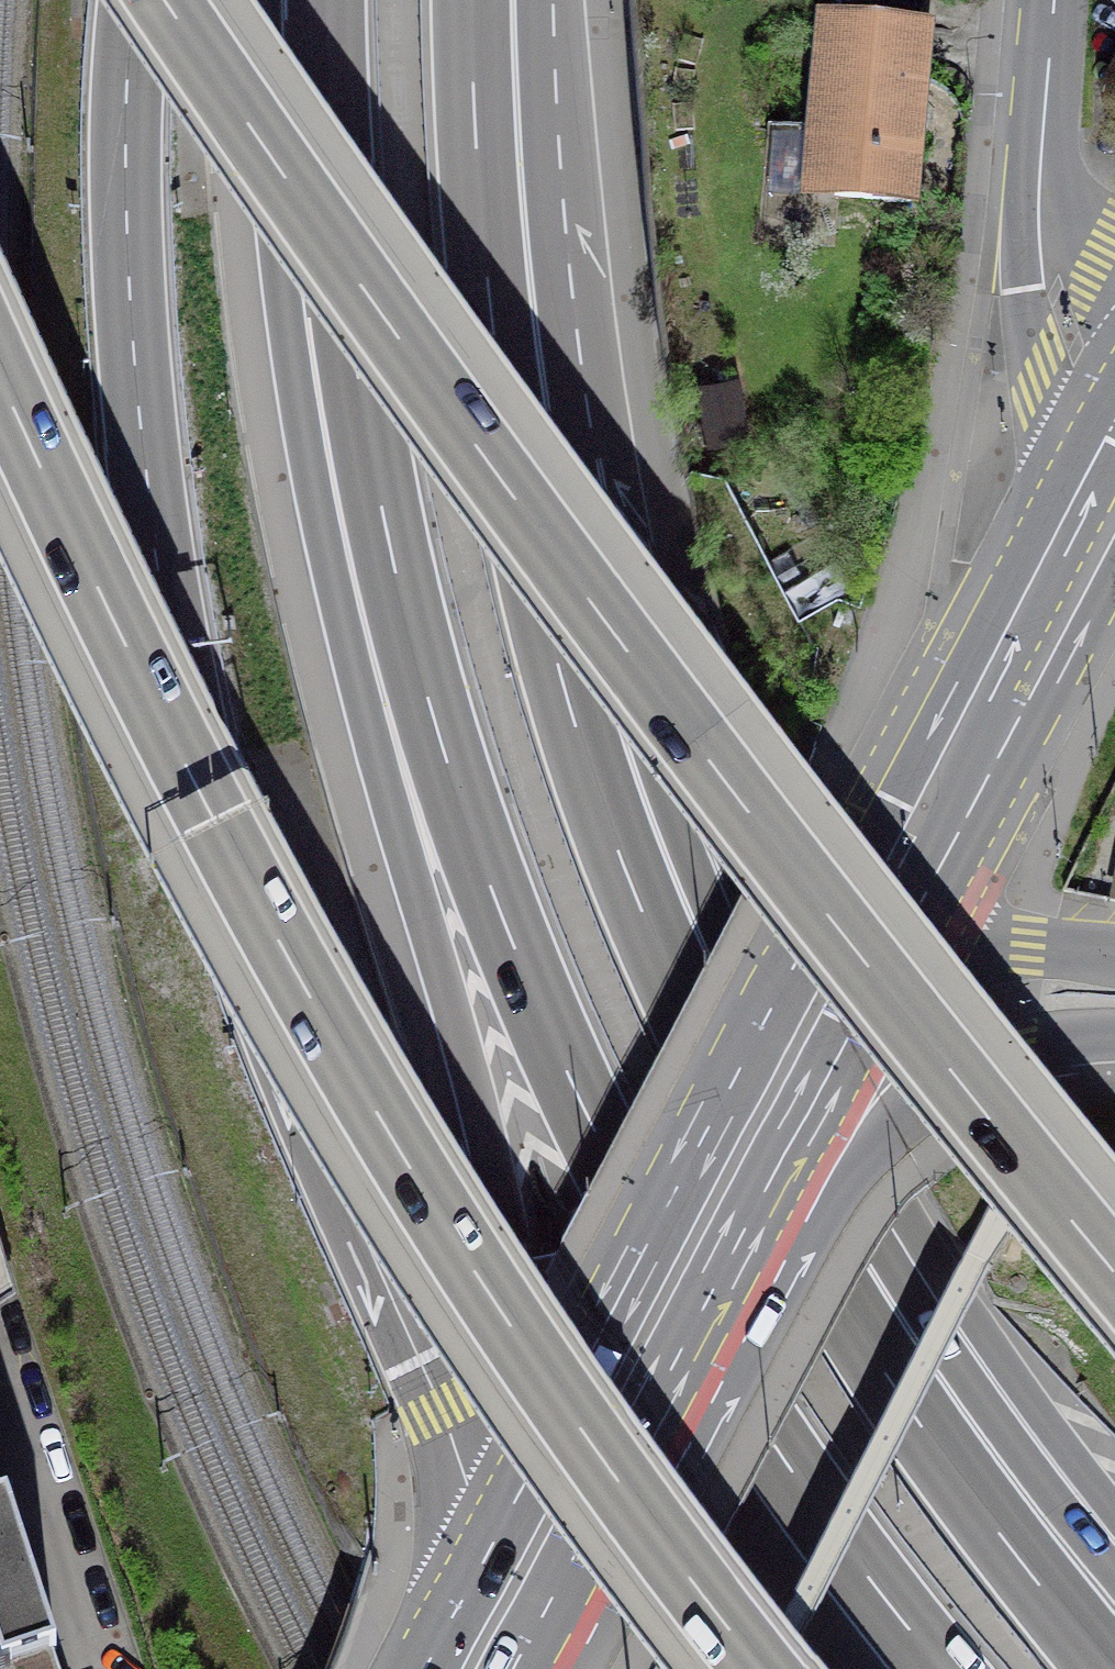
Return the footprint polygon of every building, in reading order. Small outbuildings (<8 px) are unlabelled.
[(810,192),(909,201),(916,122),(902,120),(906,73),(910,26),(825,19),(810,192)] [(774,122),(776,183),(803,182),(801,121),(774,122)] [(741,396),(702,404),(709,443),(749,436),(741,396)] [(53,1650),(56,1650),(7,1501),(3,1503),(0,1495),(0,1668),(59,1668),(53,1650)]
